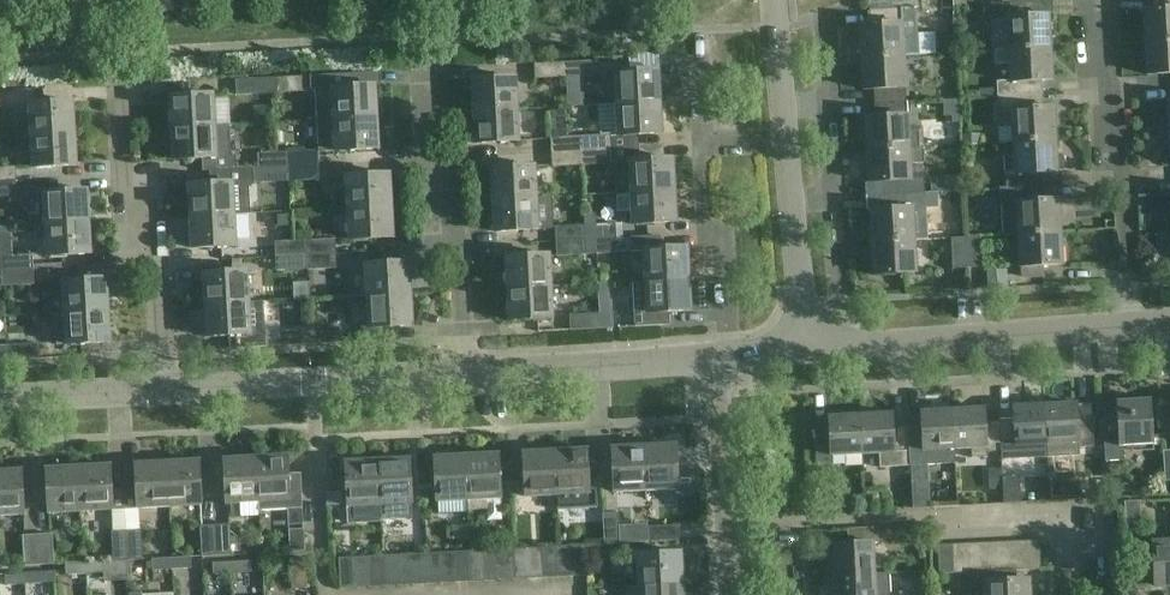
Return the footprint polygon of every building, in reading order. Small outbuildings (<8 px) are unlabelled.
[(1154,9),(1144,10),(1146,42),(1169,41),(1169,0),(1153,0),(1154,9)] [(1010,49),(1051,48),(1049,14),(1039,14),(1038,1),(992,3),(993,17),(1008,16),(1010,49)] [(864,56),(905,54),(919,53),(916,7),(902,8),(871,9),(872,23),(862,23),(864,56)] [(1146,42),(1148,75),(1169,73),(1169,41),(1146,42)] [(1010,49),(994,49),(995,64),(1011,63),(1011,80),(997,81),(997,88),(980,89),(981,97),(998,96),(1043,94),(1042,80),(1052,79),(1051,48),(1010,49)] [(907,100),(905,54),(864,56),(866,89),(875,88),(875,101),(907,100)] [(566,61),(566,76),(595,74),(595,59),(566,61)] [(566,76),(566,61),(534,63),(535,77),(566,76)] [(615,71),(617,103),(660,101),(659,69),(615,71)] [(318,119),(378,115),(377,84),(348,85),(347,72),(310,74),(311,89),(317,89),(318,119)] [(271,76),(272,92),(302,90),(301,75),(271,76)] [(242,94),(272,92),(271,76),(241,78),(242,94)] [(472,79),(474,111),(518,108),(517,76),(472,79)] [(172,127),(216,124),(215,93),(170,95),(172,127)] [(1044,107),(1043,94),(998,96),(999,112),(1013,111),(1014,126),(998,126),(999,143),(1015,142),(1015,141),(1055,139),(1054,107),(1044,107)] [(869,148),(923,146),(922,126),(908,127),(907,100),(875,101),(876,115),(867,116),(869,148)] [(30,103),(32,135),(76,133),(75,101),(30,103)] [(618,135),(637,134),(662,133),(660,101),(617,103),(618,135)] [(274,121),(273,106),(253,107),(254,122),(274,121)] [(518,108),(474,111),(475,143),(520,141),(518,108)] [(380,147),(378,115),(318,119),(320,149),(336,149),(380,147)] [(202,170),(210,170),(237,168),(236,155),(231,155),(230,124),(216,124),(172,127),(173,159),(202,157),(202,170)] [(78,163),(76,133),(32,135),(33,165),(78,163)] [(581,149),(611,148),(611,133),(580,135),(581,149)] [(551,151),(581,149),(580,135),(550,136),(551,151)] [(1015,151),(1005,152),(1007,188),(1048,186),(1047,172),(1057,172),(1057,170),(1064,170),(1063,154),(1056,155),(1055,139),(1015,141),(1015,142),(1015,150),(1015,151)] [(924,163),(923,146),(869,148),(870,180),(880,180),(881,194),(911,193),(925,193),(925,182),(911,179),(910,163),(924,163)] [(612,163),(611,148),(581,149),(582,164),(612,163)] [(288,150),(289,165),(319,164),(318,149),(288,150)] [(582,164),(581,149),(551,151),(552,166),(582,164)] [(289,165),(288,150),(273,151),(274,166),(289,165)] [(630,160),(632,191),(676,189),(674,157),(630,160)] [(319,164),(289,165),(289,180),(319,178),(319,164)] [(17,180),(16,165),(0,166),(0,181),(17,180)] [(274,181),(289,180),(289,165),(274,166),(274,181)] [(491,167),(492,199),(537,196),(535,165),(491,167)] [(237,168),(210,170),(210,182),(189,183),(191,215),(236,212),(236,214),(250,213),(248,185),(254,184),(253,167),(237,168)] [(349,206),(393,204),(391,172),(347,174),(349,206)] [(984,190),(983,174),(968,174),(969,190),(984,190)] [(0,181),(0,196),(18,195),(17,180),(0,181)] [(1048,186),(1007,188),(1007,189),(1001,189),(1003,235),(1019,234),(1060,232),(1058,200),(1049,200),(1048,186)] [(46,223),(91,220),(89,188),(45,190),(46,223)] [(678,220),(676,189),(632,191),(632,192),(617,193),(617,213),(633,212),(633,223),(678,220)] [(882,208),(872,208),(873,241),(914,239),(928,239),(926,207),(925,193),(911,193),(881,194),(882,208)] [(537,196),(492,199),(494,230),(538,228),(552,228),(550,196),(537,196)] [(394,236),(393,204),(349,206),(350,238),(394,236)] [(238,245),(236,214),(236,212),(191,215),(193,247),(238,245)] [(290,214),(278,215),(278,228),(290,227),(290,214)] [(92,252),(91,220),(46,223),(48,255),(92,252)] [(586,225),(587,240),(617,238),(616,223),(586,225)] [(556,242),(587,240),(586,225),(555,227),(556,242)] [(1060,232),(1019,234),(1021,266),(1021,278),(1044,277),(1043,265),(1061,264),(1060,232)] [(646,280),(690,278),(689,246),(659,247),(659,234),(632,236),(632,251),(644,251),(646,280)] [(966,236),(968,267),(980,266),(979,235),(966,236)] [(952,267),(968,267),(966,236),(951,237),(952,267)] [(617,238),(587,240),(588,255),(618,253),(617,238)] [(305,241),(306,255),(336,253),(335,239),(305,241)] [(915,271),(914,239),(873,241),(875,273),(915,271)] [(588,255),(587,240),(556,242),(557,257),(588,255)] [(275,257),(306,255),(305,241),(275,242),(275,257)] [(336,253),(306,255),(307,270),(337,268),(336,253)] [(505,256),(507,288),(552,285),(550,253),(505,256)] [(307,270),(306,255),(275,257),(276,272),(307,270)] [(3,257),(4,271),(34,270),(34,256),(3,257)] [(368,295),(412,293),(411,260),(366,262),(368,295)] [(34,270),(4,271),(4,285),(35,284),(34,270)] [(206,304),(250,302),(248,270),(204,272),(206,304)] [(63,279),(65,311),(110,309),(108,277),(63,279)] [(692,310),(690,278),(646,280),(634,281),(636,326),(663,324),(663,311),(692,310)] [(552,285),(507,288),(509,320),(554,317),(552,285)] [(414,325),(412,293),(368,295),(369,325),(362,326),(363,340),(380,339),(380,326),(414,325)] [(264,301),(250,302),(206,304),(208,336),(237,335),(238,347),(266,346),(264,301)] [(112,340),(110,309),(65,311),(54,311),(56,343),(67,343),(112,340)] [(610,311),(600,312),(601,327),(611,326),(610,311)] [(601,327),(600,312),(569,313),(570,329),(601,327)] [(325,327),(311,328),(312,343),(326,342),(325,327)] [(311,328),(292,329),(292,344),(312,343),(311,328)] [(8,344),(9,359),(38,358),(37,343),(8,344)] [(8,344),(0,344),(0,360),(9,359),(8,344)] [(1117,403),(1103,403),(1103,417),(1105,462),(1123,461),(1122,447),(1132,446),(1153,445),(1151,401),(1117,403)] [(1076,405),(1045,406),(1047,443),(1078,442),(1078,448),(1094,448),(1093,419),(1092,416),(1077,417),(1076,417),(1076,405)] [(1016,423),(1000,423),(1002,452),(1002,460),(1048,457),(1047,443),(1045,406),(1015,408),(1016,423)] [(953,411),(955,448),(972,447),(972,458),(986,457),(986,453),(1002,452),(1000,423),(985,424),(984,410),(953,411)] [(924,428),(907,428),(909,466),(940,465),(956,464),(955,448),(953,411),(923,412),(924,428)] [(891,414),(861,416),(863,452),(880,451),(880,467),(909,466),(907,428),(892,429),(891,414)] [(830,431),(815,432),(817,460),(832,459),(832,453),(863,452),(861,416),(829,417),(830,431)] [(645,444),(647,489),(679,488),(676,442),(645,444)] [(616,491),(647,489),(645,444),(613,446),(616,491)] [(554,449),(557,494),(558,510),(599,507),(597,488),(589,489),(587,447),(554,449)] [(525,496),(557,494),(554,449),(523,451),(525,496)] [(465,454),(468,499),(499,498),(497,453),(465,454)] [(468,499),(465,454),(435,456),(437,512),(468,510),(468,499)] [(288,456),(257,458),(259,500),(259,510),(288,509),(303,508),(301,473),(299,473),(300,476),(290,476),(290,474),(289,474),(288,456)] [(257,458),(225,459),(228,502),(241,501),(242,515),(259,514),(259,510),(259,500),(257,458)] [(377,459),(380,519),(412,517),(409,458),(377,459)] [(353,520),(380,519),(377,459),(347,461),(349,506),(352,506),(353,520)] [(200,461),(168,462),(171,505),(202,504),(200,461)] [(138,507),(171,505),(168,462),(136,464),(138,507)] [(111,465),(79,467),(81,510),(113,508),(111,465)] [(81,510),(79,467),(47,469),(50,512),(81,510)] [(24,513),(21,470),(0,471),(0,515),(24,513)] [(1122,494),(1122,479),(1110,479),(1110,495),(1122,494)] [(1141,501),(1124,502),(1125,522),(1129,522),(1139,521),(1142,521),(1141,501)] [(620,544),(619,513),(603,514),(604,544),(620,544)] [(215,524),(217,554),(231,553),(230,523),(215,524)] [(201,555),(217,554),(215,524),(200,524),(201,555)] [(679,539),(678,524),(647,526),(648,541),(679,539)] [(834,545),(836,577),(874,575),(874,573),(873,544),(878,543),(878,528),(848,529),(849,544),(834,545)] [(304,550),(303,529),(288,530),(289,550),(304,550)] [(126,532),(128,561),(143,560),(141,531),(126,532)] [(128,561),(126,532),(111,532),(113,562),(128,561)] [(24,565),(39,564),(38,533),(22,534),(24,565)] [(52,533),(38,533),(39,564),(54,563),(52,533)] [(1015,571),(1026,571),(1024,541),(1010,542),(1012,572),(1015,571)] [(1024,541),(1026,571),(1041,570),(1039,541),(1024,541)] [(1012,572),(1010,542),(997,543),(998,572),(1012,572)] [(984,573),(983,543),(969,544),(970,574),(984,573)] [(998,572),(997,543),(983,543),(984,573),(998,572)] [(1169,587),(1169,543),(1153,544),(1156,588),(1169,587)] [(584,544),(569,545),(571,575),(586,574),(584,544)] [(970,574),(969,544),(955,545),(956,574),(968,574),(970,574)] [(542,576),(556,575),(555,545),(540,546),(542,576)] [(556,575),(571,575),(569,545),(555,545),(556,575)] [(956,574),(955,545),(940,545),(941,575),(956,574)] [(528,577),(542,576),(540,546),(526,547),(528,577)] [(513,578),(528,577),(526,547),(512,548),(513,578)] [(484,579),(499,578),(497,548),(483,549),(484,579)] [(499,578),(513,578),(512,548),(497,548),(499,578)] [(470,580),(484,579),(483,549),(468,550),(470,580)] [(456,581),(470,580),(468,550),(454,551),(456,581)] [(441,582),(456,581),(454,551),(440,552),(441,582)] [(640,585),(683,583),(681,551),(638,554),(640,585)] [(412,583),(427,582),(425,552),(411,553),(412,583)] [(427,582),(441,582),(440,552),(425,552),(427,582)] [(398,584),(412,583),(411,553),(396,554),(398,584)] [(396,554),(382,555),(384,585),(398,584),(396,554)] [(170,557),(171,568),(191,567),(190,555),(170,557)] [(369,585),(368,555),(353,556),(355,586),(369,585)] [(384,585),(382,555),(368,555),(369,585),(384,585)] [(355,586),(353,556),(338,557),(340,587),(355,586)] [(171,568),(170,557),(151,558),(152,569),(171,568)] [(306,587),(305,557),(290,557),(291,588),(306,587)] [(251,559),(231,560),(232,572),(252,571),(251,559)] [(85,561),(85,572),(104,571),(104,560),(85,561)] [(213,573),(232,572),(231,560),(212,561),(213,573)] [(65,573),(85,572),(85,561),(65,562),(65,573)] [(44,571),(24,572),(25,583),(44,582),(44,571)] [(1012,572),(998,572),(984,573),(970,574),(968,574),(969,594),(986,594),(1029,594),(1029,581),(1016,582),(1015,571),(1012,572)] [(25,583),(24,572),(5,573),(5,584),(25,583)] [(889,573),(874,573),(874,575),(836,577),(837,594),(890,594),(889,573)] [(640,585),(640,594),(684,594),(683,583),(640,585)]
